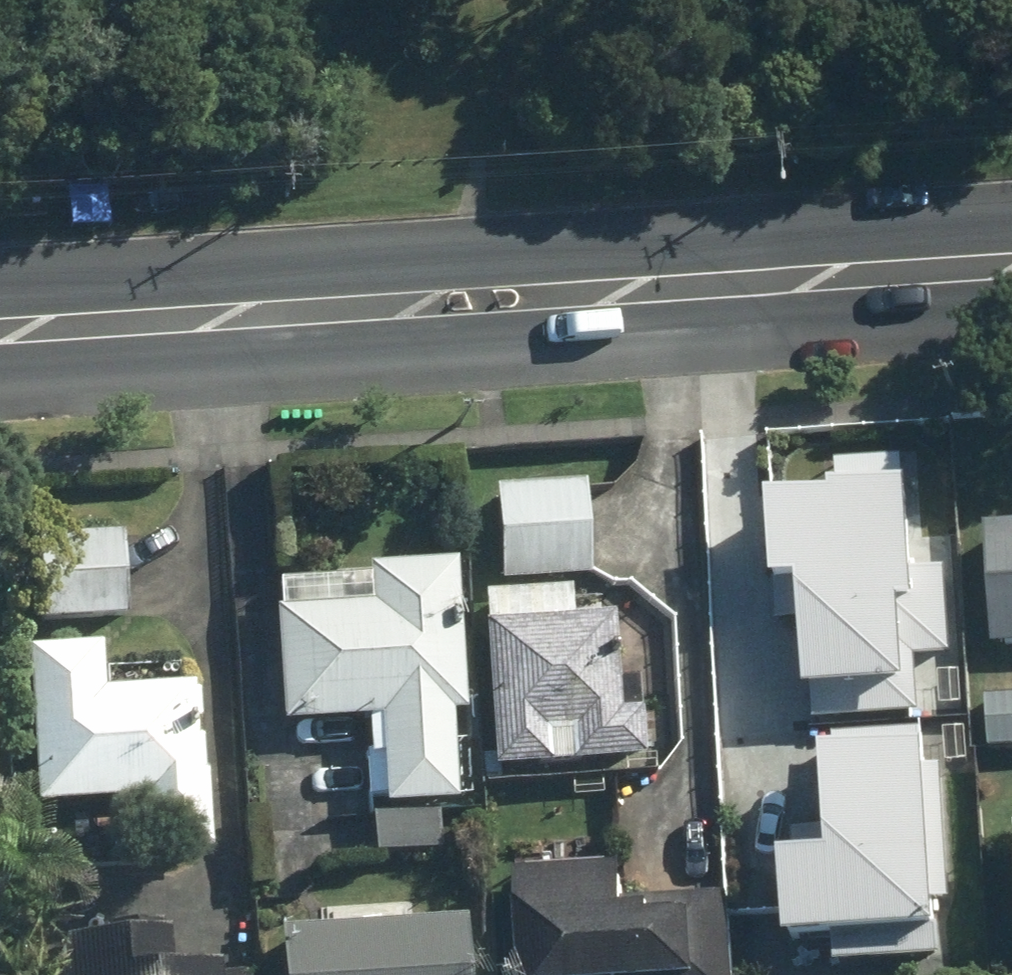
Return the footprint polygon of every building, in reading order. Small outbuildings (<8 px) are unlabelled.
[(584,493),(487,491),(486,586),(583,588),(584,493)] [(901,694),(900,497),(823,498),(823,517),(766,517),(766,599),(795,599),(795,694),(901,694)] [(983,538),(992,655),(1011,653),(1011,535),(983,538)] [(123,543),(44,539),(40,625),(119,629),(123,543)] [(377,803),(377,815),(378,852),(432,852),(432,815),(444,815),(444,722),(457,722),(456,647),(444,647),(444,571),(355,571),(355,615),(272,615),(272,729),(361,729),(361,803),(377,803)] [(563,601),(479,602),(480,779),(632,778),(632,718),(607,719),(606,621),(563,621),(563,601)] [(97,654),(19,656),(22,811),(137,808),(138,863),(205,862),(201,693),(98,695),(97,654)] [(986,704),(988,756),(1011,755),(1011,703),(986,704)] [(915,739),(813,746),(821,868),(773,871),(778,956),(930,946),(915,739)] [(515,873),(517,974),(729,974),(728,904),(621,906),(620,872),(515,873)] [(407,905),(311,906),(311,933),(272,934),(272,974),(457,974),(457,932),(408,932),(407,905)] [(158,929),(97,931),(98,944),(45,946),(46,974),(159,974),(158,929)]
